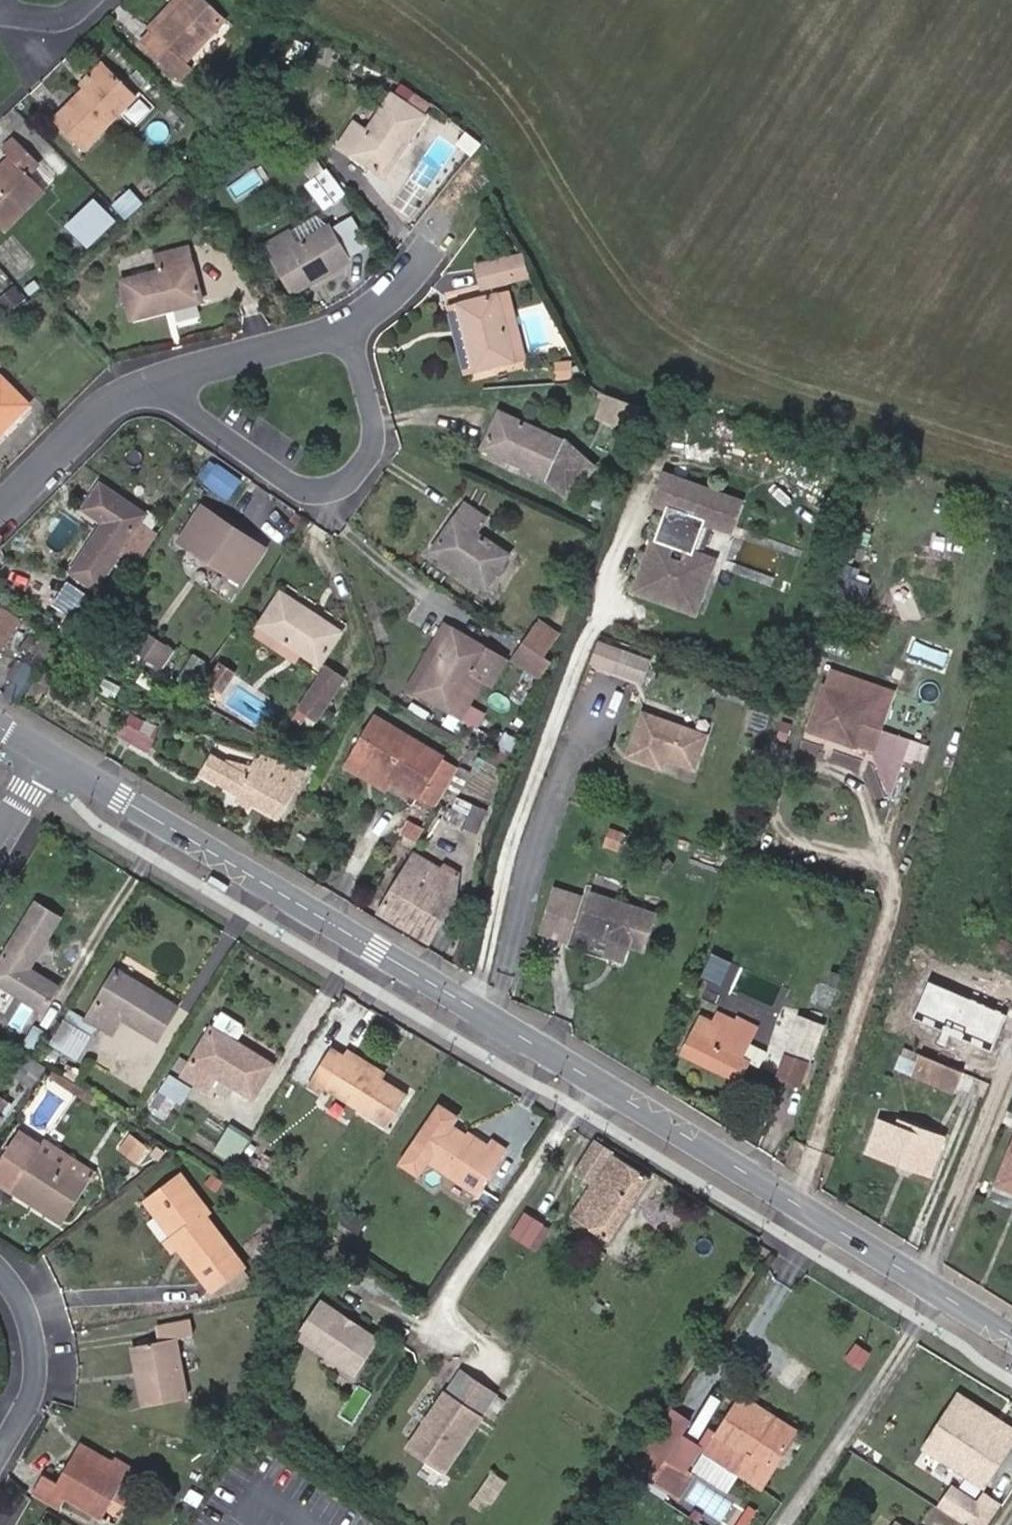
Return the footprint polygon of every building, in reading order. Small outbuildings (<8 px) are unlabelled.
[(142,43),(182,80),(193,70),(185,62),(226,19),(206,0),(184,0),(152,32),(142,43)] [(152,32),(184,0),(170,0),(146,26),(152,32)] [(80,82),(85,87),(107,65),(102,60),(80,82)] [(107,65),(85,87),(53,119),(83,149),(137,96),(107,65)] [(137,66),(128,76),(143,90),(151,80),(137,66)] [(136,122),(153,107),(144,96),(126,111),(136,122)] [(422,116),(392,96),(368,130),(356,122),(340,144),(383,173),(422,116)] [(15,137),(3,149),(10,156),(0,166),(0,226),(4,230),(45,192),(29,175),(41,163),(15,137)] [(327,207),(345,192),(327,169),(309,183),(327,207)] [(111,205),(125,219),(143,203),(128,188),(111,205)] [(94,199),(66,226),(86,248),(114,221),(94,199)] [(267,244),(294,290),(348,259),(328,226),(297,244),(289,230),(267,244)] [(188,246),(156,254),(160,270),(121,280),(131,317),(200,300),(188,246)] [(525,276),(521,256),(507,259),(511,279),(525,276)] [(507,259),(479,266),(483,285),(511,279),(507,259)] [(34,280),(24,288),(30,296),(40,287),(34,280)] [(26,298),(13,283),(2,293),(15,308),(26,298)] [(525,355),(508,292),(495,295),(512,359),(525,355)] [(495,295),(459,304),(475,368),(512,359),(495,295)] [(475,368),(459,304),(449,307),(465,371),(475,368)] [(570,381),(568,361),(556,362),(557,382),(570,381)] [(2,376),(0,378),(0,433),(29,403),(2,376)] [(613,420),(621,398),(606,393),(598,415),(613,420)] [(613,420),(632,427),(640,404),(621,398),(613,420)] [(565,441),(499,411),(483,447),(548,476),(567,496),(593,467),(565,441)] [(234,495),(242,476),(214,464),(205,483),(234,495)] [(192,477),(180,468),(171,480),(183,489),(192,477)] [(739,506),(664,479),(655,506),(666,510),(655,539),(665,543),(662,552),(656,550),(640,591),(694,611),(711,564),(692,557),(704,524),(729,533),(739,506)] [(96,586),(119,552),(142,518),(145,514),(102,485),(86,509),(106,523),(74,572),(96,586)] [(464,502),(433,548),(485,585),(507,554),(476,531),(486,518),(464,502)] [(265,548),(203,508),(183,539),(243,579),(265,548)] [(142,518),(119,552),(133,561),(156,527),(142,518)] [(835,593),(851,599),(861,569),(847,564),(844,563),(833,593),(835,593)] [(261,623),(262,624),(308,653),(320,662),(340,631),(282,592),(261,623)] [(827,620),(842,625),(851,599),(835,593),(827,620)] [(19,619),(0,606),(0,649),(19,619)] [(551,660),(552,661),(566,640),(539,622),(525,642),(551,660)] [(308,653),(262,624),(254,636),(300,666),(308,653)] [(419,690),(454,628),(446,624),(411,685),(419,690)] [(504,657),(454,628),(419,690),(451,709),(473,670),(492,680),(504,657)] [(54,639),(43,632),(33,648),(30,646),(20,661),(23,663),(17,674),(13,671),(9,677),(14,680),(5,693),(17,700),(54,639)] [(172,649),(145,633),(134,651),(161,667),(172,649)] [(551,660),(525,642),(513,658),(539,677),(551,660)] [(618,650),(606,645),(598,665),(611,669),(618,650)] [(190,688),(207,663),(194,655),(177,679),(190,688)] [(228,685),(235,674),(218,664),(211,675),(228,685)] [(327,667),(300,707),(317,718),(343,677),(327,667)] [(45,688),(53,674),(44,669),(36,682),(45,688)] [(831,671),(812,730),(875,751),(881,731),(894,691),(831,671)] [(218,702),(228,685),(211,675),(201,692),(218,702)] [(37,700),(45,688),(36,682),(28,695),(37,700)] [(694,769),(706,736),(643,713),(628,755),(660,767),(662,762),(669,760),(694,769)] [(157,728),(131,715),(119,739),(149,754),(157,738),(153,736),(157,728)] [(419,795),(443,756),(376,716),(367,732),(362,740),(352,756),(386,776),(419,795)] [(912,741),(881,731),(875,751),(893,798),(912,741)] [(216,755),(242,769),(246,761),(221,747),(216,755)] [(278,817),(304,771),(262,755),(251,774),(242,769),(216,755),(212,753),(201,773),(278,817)] [(378,789),(386,776),(352,756),(346,770),(378,789)] [(435,806),(459,766),(443,756),(419,795),(435,806)] [(479,834),(491,808),(476,802),(465,828),(479,834)] [(407,819),(400,832),(415,841),(422,828),(407,819)] [(416,852),(408,866),(433,881),(441,867),(416,852)] [(433,881),(408,866),(381,910),(429,939),(455,896),(450,893),(459,878),(441,867),(433,881)] [(229,886),(212,876),(208,882),(225,892),(229,886)] [(564,904),(571,882),(559,878),(552,901),(564,904)] [(586,887),(571,882),(564,904),(552,901),(540,935),(568,944),(586,887)] [(659,915),(592,893),(579,932),(611,942),(607,954),(623,959),(627,947),(646,953),(659,915)] [(0,961),(0,982),(45,1010),(59,987),(30,969),(61,917),(37,902),(0,961)] [(1003,936),(998,948),(1011,954),(1011,940),(1003,936)] [(722,980),(732,960),(716,952),(706,972),(722,980)] [(179,1007),(118,969),(87,1018),(70,1008),(46,1046),(66,1059),(90,1020),(113,1034),(123,1019),(158,1040),(179,1007)] [(722,980),(706,972),(705,975),(722,983),(723,981),(722,980)] [(827,1020),(799,1010),(786,1047),(814,1056),(827,1020)] [(218,1074),(254,1096),(274,1065),(236,1041),(244,1029),(242,1023),(222,1011),(190,1065),(184,1075),(208,1089),(218,1074)] [(730,1017),(718,1012),(715,1017),(707,1013),(705,1018),(703,1017),(684,1053),(740,1081),(750,1060),(762,1065),(768,1051),(751,1043),(759,1027),(732,1014),(730,1017)] [(814,1056),(786,1047),(776,1076),(803,1086),(814,1056)] [(327,1087),(386,1124),(405,1094),(331,1048),(309,1083),(324,1092),(327,1087)] [(49,1066),(27,1052),(12,1074),(34,1088),(49,1066)] [(953,1091),(961,1070),(920,1053),(911,1073),(953,1091)] [(184,1075),(190,1065),(180,1059),(174,1069),(184,1075)] [(96,1096),(56,1071),(52,1079),(91,1104),(96,1096)] [(191,1086),(171,1074),(161,1091),(177,1101),(181,1103),(191,1086)] [(168,1115),(177,1101),(161,1091),(152,1105),(168,1115)] [(503,1159),(506,1153),(494,1145),(489,1154),(452,1131),(458,1123),(443,1113),(405,1172),(420,1181),(429,1167),(478,1198),(489,1180),(503,1159)] [(868,1150),(930,1173),(942,1136),(909,1125),(907,1130),(897,1126),(879,1119),(868,1150)] [(907,1130),(909,1125),(899,1121),(897,1126),(907,1130)] [(235,1159),(248,1138),(226,1124),(213,1146),(235,1159)] [(20,1132),(0,1163),(0,1184),(9,1190),(10,1188),(63,1221),(96,1172),(45,1138),(40,1145),(20,1132)] [(149,1146),(130,1135),(123,1147),(142,1158),(149,1146)] [(652,1178),(596,1141),(577,1171),(593,1181),(572,1214),(612,1239),(652,1178)] [(1011,1189),(1011,1144),(996,1183),(1011,1189)] [(502,1188),(515,1167),(503,1159),(489,1180),(502,1188)] [(211,1290),(244,1265),(205,1213),(209,1210),(182,1174),(146,1200),(172,1236),(179,1246),(211,1290)] [(59,1228),(63,1221),(10,1188),(9,1190),(7,1194),(59,1228)] [(526,1212),(512,1234),(528,1245),(543,1223),(526,1212)] [(172,1251),(179,1246),(172,1236),(165,1242),(172,1251)] [(215,1295),(256,1281),(244,1265),(211,1290),(215,1295)] [(381,1339),(322,1300),(298,1337),(356,1376),(381,1339)] [(145,1402),(186,1394),(176,1340),(195,1337),(192,1319),(160,1325),(164,1342),(135,1348),(145,1402)] [(870,1353),(856,1343),(845,1359),(860,1368),(870,1353)] [(479,1413),(491,1395),(459,1373),(447,1391),(479,1413)] [(568,1390),(554,1381),(549,1389),(563,1398),(568,1390)] [(444,1472),(482,1415),(479,1413),(447,1391),(444,1389),(406,1446),(444,1472)] [(1007,1422),(958,1390),(954,1396),(1003,1428),(1007,1422)] [(497,1393),(488,1406),(498,1413),(506,1400),(497,1393)] [(770,1425),(776,1416),(742,1394),(736,1404),(770,1425)] [(973,1474),(1003,1428),(954,1396),(924,1442),(973,1474)] [(760,1487),(797,1431),(776,1416),(770,1425),(736,1404),(716,1434),(705,1451),(736,1471),(760,1487)] [(687,1424),(671,1414),(649,1447),(682,1468),(693,1452),(676,1441),(687,1424)] [(716,1434),(709,1428),(697,1446),(705,1451),(716,1434)] [(80,1442),(76,1450),(103,1465),(107,1457),(80,1442)] [(682,1468),(649,1447),(634,1471),(666,1492),(682,1468)] [(924,1448),(918,1459),(969,1491),(976,1480),(924,1448)] [(103,1465),(76,1450),(59,1479),(46,1471),(35,1490),(61,1506),(66,1496),(113,1523),(145,1469),(111,1451),(107,1457),(103,1465)] [(693,1475),(682,1468),(666,1492),(667,1493),(678,1500),(693,1475)] [(666,1492),(634,1471),(630,1477),(662,1498),(664,1499),(667,1493),(666,1492)] [(486,1513),(507,1482),(492,1472),(471,1503),(486,1513)] [(208,1487),(198,1482),(193,1491),(203,1496),(208,1487)] [(203,1496),(193,1491),(188,1500),(197,1506),(203,1496)] [(1000,1501),(985,1491),(966,1520),(974,1524),(984,1524),(1000,1501)]
